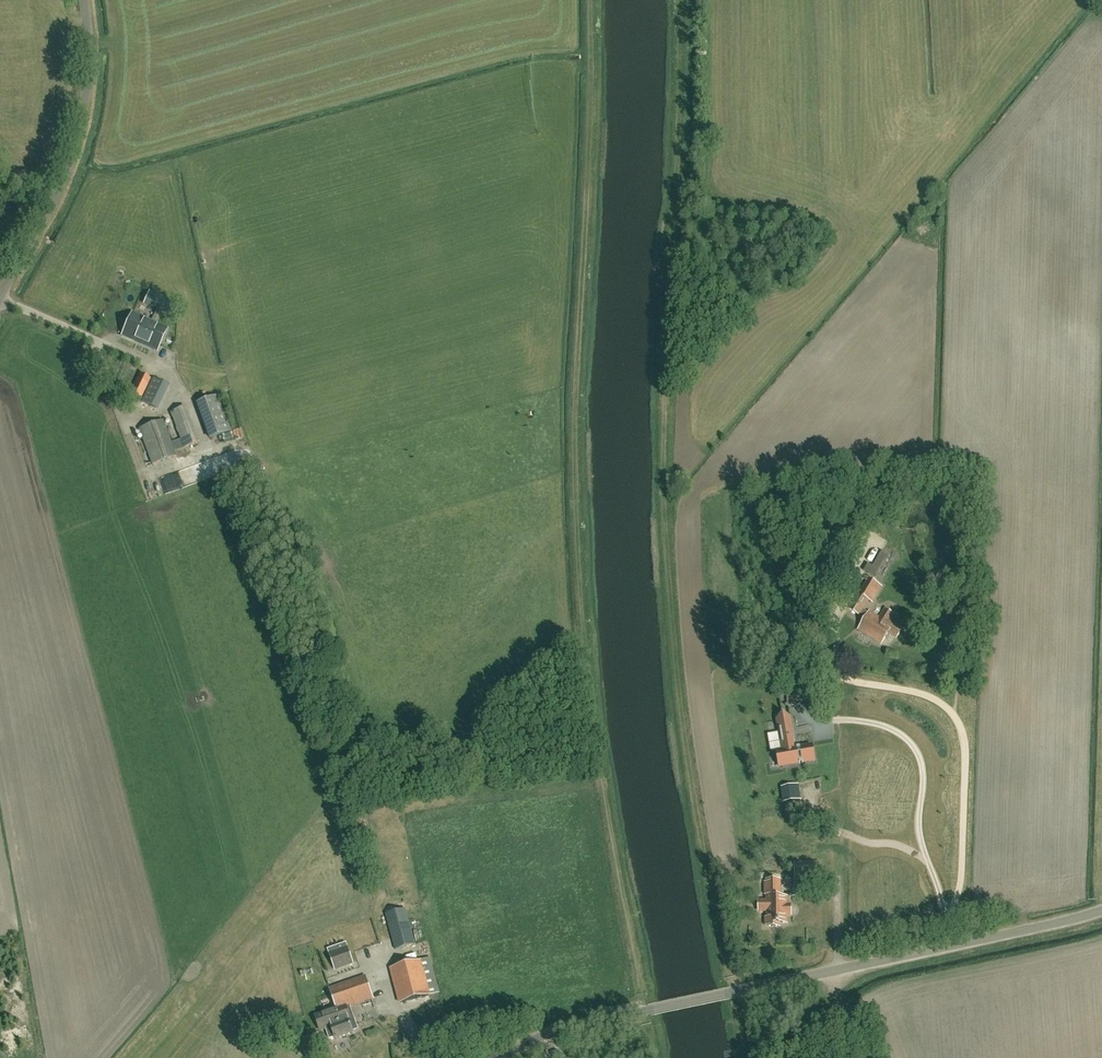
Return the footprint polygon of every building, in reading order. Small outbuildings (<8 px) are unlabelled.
[(175,313),(176,300),(165,299),(164,312),(175,313)] [(120,334),(156,350),(165,328),(130,312),(120,334)] [(140,373),(130,393),(140,397),(149,378),(140,373)] [(153,378),(141,402),(156,409),(168,385),(153,378)] [(199,403),(213,440),(233,432),(219,395),(199,403)] [(170,413),(183,447),(198,441),(185,407),(170,413)] [(139,429),(152,465),(175,456),(162,421),(139,429)] [(177,472),(159,478),(164,492),(182,487),(177,472)] [(872,566),(868,573),(875,578),(889,555),(882,551),(872,566)] [(848,608),(859,615),(869,600),(872,602),(881,587),(866,578),(865,580),(868,582),(862,592),(859,591),(848,608)] [(903,628),(891,620),(894,614),(884,608),(878,618),(869,612),(858,630),(881,644),(888,633),(896,639),(903,628)] [(782,750),(777,751),(779,767),(814,761),(812,746),(795,748),(790,718),(777,720),(782,750)] [(785,802),(800,800),(797,785),(782,788),(785,802)] [(787,915),(789,915),(792,915),(791,905),(788,905),(786,905),(786,897),(780,898),(780,894),(780,881),(767,881),(767,883),(765,883),(765,887),(766,895),(767,895),(767,901),(759,902),(759,911),(767,911),(767,918),(765,918),(765,926),(767,926),(767,927),(779,927),(779,923),(787,923),(787,915)] [(386,914),(395,950),(415,945),(406,909),(386,914)] [(346,943),(328,950),(335,969),(353,963),(346,943)] [(429,995),(420,962),(420,961),(391,969),(400,1003),(429,995)] [(365,976),(329,989),(336,1009),(315,1016),(320,1031),(331,1026),(336,1039),(354,1033),(348,1017),(345,1009),(373,999),(365,976)]
